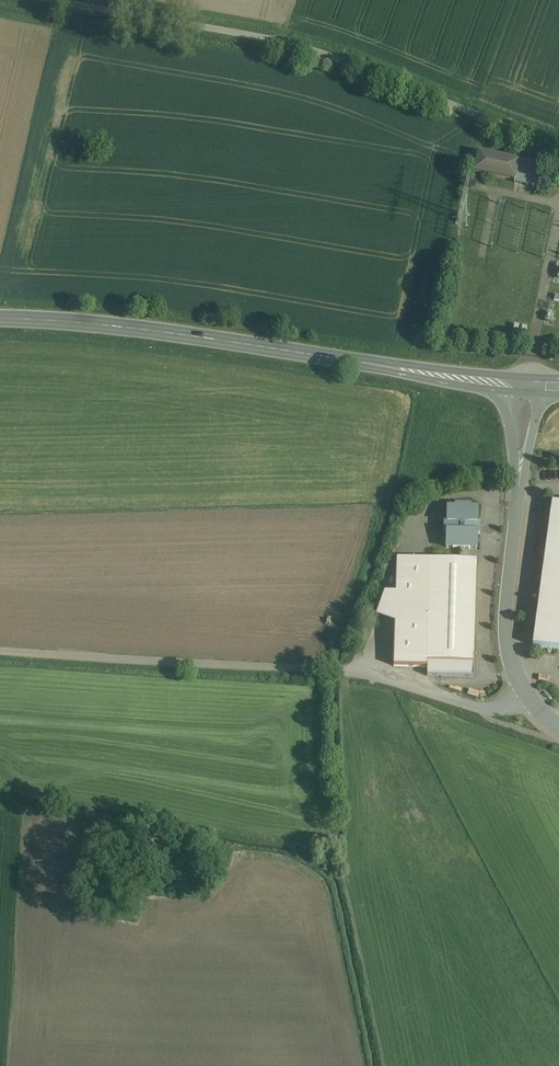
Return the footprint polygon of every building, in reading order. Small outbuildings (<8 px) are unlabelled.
[(518,162),(478,153),(477,157),(477,158),(474,172),(514,181),(515,181),(516,173),(519,162),(518,162)] [(535,163),(519,159),(518,162),(519,162),(516,173),(522,174),(520,185),(535,188),(538,173),(533,172),(535,163)] [(522,174),(516,173),(515,181),(514,181),(514,184),(520,185),(522,174)] [(552,503),(551,507),(539,601),(533,646),(558,650),(558,504),(552,503)] [(478,523),(478,509),(470,509),(470,507),(456,506),(456,508),(448,508),(447,523),(445,523),(445,533),(447,533),(447,548),(460,548),(469,548),(477,548),(477,534),(480,534),(480,524),(478,523)] [(469,548),(460,548),(460,561),(468,561),(469,548)] [(460,561),(430,560),(397,559),(396,593),(395,623),(394,667),(428,668),(428,663),(474,664),(477,562),(468,561),(460,561)] [(395,623),(396,593),(385,593),(377,616),(395,623)] [(474,664),(428,663),(428,668),(427,676),(441,677),(473,678),(474,664)]
